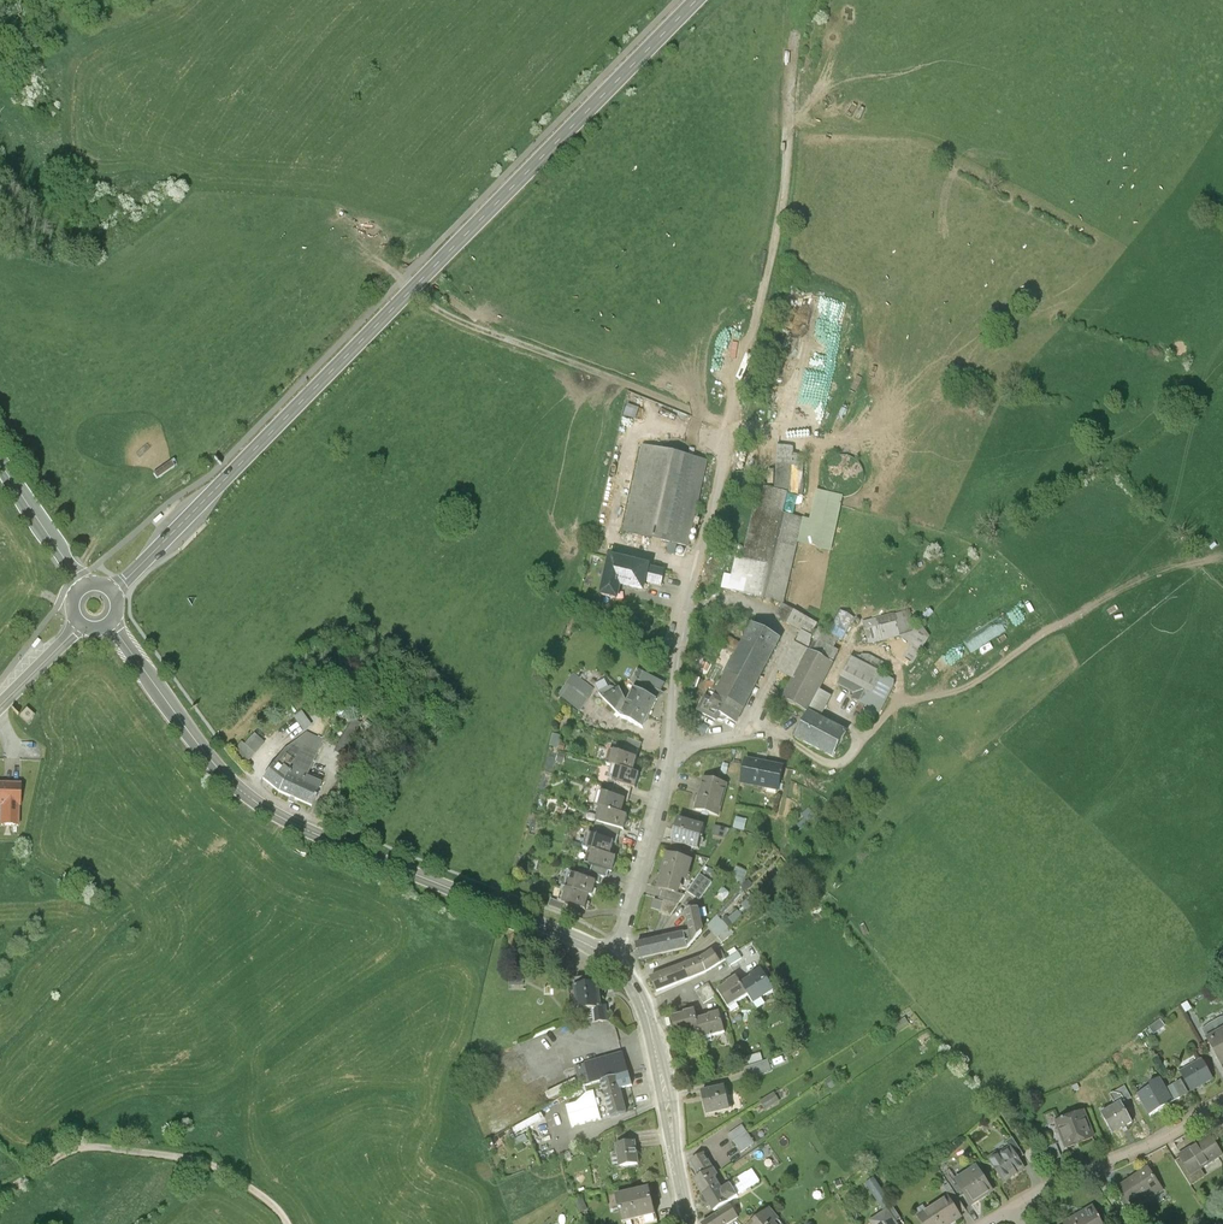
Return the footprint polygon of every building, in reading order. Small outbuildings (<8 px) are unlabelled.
[(797,390),(816,298),(799,294),(779,387),(797,390)] [(827,387),(843,310),(824,306),(807,383),(827,387)] [(769,418),(792,422),(794,408),(771,404),(769,418)] [(704,462),(646,449),(628,532),(687,544),(704,462)] [(794,451),(778,450),(776,493),(788,495),(793,496),(794,472),(803,467),(803,459),(794,459),(794,451)] [(829,462),(825,467),(823,474),(824,481),(826,487),(831,492),(836,496),(843,497),(850,496),(856,493),(861,488),(864,482),(865,476),(863,469),(860,463),(854,459),(848,456),(841,456),(835,458),(829,462)] [(776,493),(764,490),(740,592),(783,602),(796,546),(832,554),(843,497),(836,496),(816,491),(809,522),(783,516),(788,495),(776,493)] [(651,566),(611,557),(602,595),(619,599),(622,587),(645,592),(647,583),(651,566)] [(665,569),(651,566),(647,583),(662,586),(665,569)] [(787,624),(794,611),(782,605),(776,618),(787,624)] [(811,637),(818,624),(794,611),(787,624),(802,632),(811,637)] [(900,613),(864,622),(870,645),(906,636),(900,613)] [(752,625),(737,653),(767,669),(781,640),(752,625)] [(819,630),(815,639),(834,649),(840,641),(841,642),(847,631),(835,625),(830,635),(819,630)] [(802,632),(795,646),(807,653),(815,639),(811,637),(802,632)] [(834,649),(815,639),(807,653),(833,666),(840,652),(834,649)] [(914,663),(921,650),(911,644),(903,657),(914,663)] [(794,678),(807,653),(795,646),(781,671),(794,678)] [(767,669),(737,653),(716,695),(745,710),(767,669)] [(833,666),(807,653),(794,678),(783,700),(808,713),(833,666)] [(899,680),(856,658),(839,692),(881,714),(899,680)] [(638,671),(634,679),(660,692),(664,684),(638,671)] [(593,690),(576,677),(562,696),(579,709),(593,690)] [(630,687),(634,689),(656,700),(664,694),(660,692),(634,679),(630,687)] [(600,693),(603,698),(618,689),(611,687),(600,693)] [(643,728),(656,700),(634,689),(627,705),(618,689),(603,698),(621,717),(643,728)] [(737,725),(745,710),(716,695),(713,700),(709,698),(700,714),(719,723),(722,717),(737,725)] [(26,707),(19,715),(27,722),(34,715),(26,707)] [(293,716),(303,731),(311,725),(301,710),(293,716)] [(845,732),(809,714),(797,738),(832,756),(845,732)] [(359,726),(351,722),(335,752),(343,756),(359,726)] [(312,806),(321,784),(306,778),(322,740),(307,733),(285,750),(263,780),(279,792),(312,806)] [(237,753),(248,762),(264,744),(253,734),(237,753)] [(627,738),(624,746),(626,747),(639,750),(642,744),(627,738)] [(624,753),(626,747),(624,746),(612,744),(611,750),(616,751),(624,753)] [(624,753),(637,757),(639,750),(626,747),(624,753)] [(616,751),(612,765),(618,767),(634,771),(638,757),(637,757),(624,753),(616,751)] [(784,767),(745,759),(740,784),(779,792),(784,767)] [(618,767),(614,781),(636,787),(640,773),(634,771),(618,767)] [(728,785),(703,779),(694,810),(719,817),(728,785)] [(22,804),(22,788),(0,787),(0,806),(3,806),(2,824),(17,824),(18,804),(22,804)] [(604,794),(600,808),(606,809),(622,814),(626,799),(604,794)] [(606,809),(602,824),(620,829),(624,830),(628,815),(622,814),(606,809)] [(693,848),(698,850),(705,827),(678,819),(672,842),(693,848)] [(597,822),(593,836),(613,841),(616,842),(620,829),(602,824),(597,822)] [(592,835),(588,849),(593,851),(610,855),(613,841),(593,836),(592,835)] [(693,848),(672,842),(670,848),(691,854),(693,848)] [(593,851),(590,865),(592,866),(609,871),(612,871),(615,857),(610,855),(593,851)] [(693,860),(667,853),(658,888),(663,889),(680,893),(684,878),(688,879),(693,860)] [(609,871),(592,866),(590,873),(601,876),(607,877),(609,871)] [(590,873),(585,872),(583,879),(596,882),(599,883),(601,876),(590,873)] [(712,882),(699,874),(693,883),(687,891),(700,900),(712,882)] [(589,895),(592,896),(596,882),(583,879),(574,876),(570,890),(589,895)] [(687,891),(693,883),(690,881),(684,889),(687,891)] [(680,893),(663,889),(661,899),(664,900),(679,904),(685,895),(680,893)] [(566,905),(586,910),(589,895),(570,890),(567,890),(564,903),(564,904),(566,905)] [(563,911),(566,905),(564,904),(564,903),(551,898),(548,906),(563,911)] [(662,910),(664,902),(654,899),(652,908),(662,910)] [(679,904),(664,900),(662,910),(661,913),(671,915),(679,904)] [(723,921),(722,921),(729,929),(743,916),(738,910),(729,918),(727,916),(723,920),(723,921)] [(690,933),(661,939),(664,955),(688,950),(704,931),(699,911),(685,914),(690,933)] [(718,917),(707,926),(718,938),(729,929),(722,921),(718,917)] [(729,929),(718,938),(722,943),(733,934),(729,929)] [(661,939),(637,945),(641,960),(664,955),(661,939)] [(718,948),(713,952),(721,963),(725,960),(726,959),(718,948)] [(713,952),(701,960),(707,974),(721,963),(713,952)] [(726,959),(725,960),(733,972),(745,964),(737,952),(726,959)] [(707,974),(701,960),(681,968),(687,982),(707,974)] [(687,982),(681,968),(651,979),(656,993),(687,982)] [(773,992),(760,971),(752,977),(753,978),(742,985),(748,996),(754,1004),(762,999),(773,992)] [(742,985),(737,977),(728,983),(729,984),(718,991),(728,1008),(737,1003),(748,996),(742,985)] [(708,984),(696,992),(704,1004),(716,996),(708,984)] [(598,1006),(596,985),(575,988),(578,1011),(594,1009),(599,1008),(598,1006)] [(765,1003),(762,999),(754,1004),(756,1009),(765,1003)] [(739,1008),(737,1003),(728,1008),(731,1013),(739,1008)] [(606,1006),(598,1006),(599,1008),(594,1009),(596,1023),(607,1021),(606,1006)] [(579,1024),(596,1023),(594,1009),(578,1011),(579,1024)] [(698,1021),(695,1011),(685,1013),(686,1015),(673,1018),(678,1037),(700,1031),(698,1021)] [(725,1033),(720,1013),(710,1015),(711,1017),(698,1021),(700,1031),(703,1039),(725,1033)] [(1220,1019),(1210,1024),(1203,1030),(1208,1039),(1222,1066),(1222,1018),(1220,1019)] [(600,1080),(627,1072),(622,1055),(575,1069),(579,1081),(580,1086),(580,1087),(581,1089),(601,1083),(600,1080)] [(1209,1071),(1203,1059),(1180,1073),(1184,1079),(1192,1092),(1212,1081),(1207,1072),(1209,1071)] [(767,1062),(744,1069),(747,1078),(770,1070),(767,1062)] [(610,1117),(627,1112),(621,1089),(631,1086),(627,1072),(600,1080),(601,1083),(610,1117)] [(1166,1089),(1160,1079),(1149,1086),(1150,1089),(1138,1096),(1150,1117),(1174,1103),(1166,1089)] [(1184,1079),(1173,1085),(1181,1099),(1192,1092),(1184,1079)] [(579,1081),(547,1094),(549,1099),(580,1086),(579,1081)] [(1173,1085),(1166,1089),(1174,1103),(1179,1100),(1181,1099),(1173,1085)] [(1116,1107),(1122,1104),(1131,1099),(1125,1087),(1110,1095),(1116,1107)] [(724,1088),(701,1094),(706,1115),(729,1110),(724,1088)] [(601,1119),(593,1093),(588,1094),(578,1105),(568,1108),(573,1127),(601,1119)] [(779,1103),(774,1095),(760,1103),(765,1111),(779,1103)] [(1132,1123),(1122,1104),(1116,1107),(1102,1115),(1113,1134),(1132,1123)] [(515,1108),(488,1127),(493,1133),(520,1115),(515,1108)] [(1093,1140),(1083,1113),(1055,1123),(1065,1150),(1093,1140)] [(540,1115),(513,1130),(515,1134),(542,1119),(540,1115)] [(734,1142),(747,1132),(743,1126),(729,1136),(734,1142)] [(755,1143),(747,1132),(734,1142),(742,1152),(755,1143)] [(512,1140),(516,1147),(529,1140),(526,1133),(512,1140)] [(1006,1143),(1010,1149),(1018,1161),(1024,1157),(1012,1139),(1006,1143)] [(635,1142),(615,1145),(619,1168),(639,1165),(635,1142)] [(1219,1164),(1205,1142),(1190,1152),(1189,1151),(1179,1157),(1181,1160),(1193,1178),(1194,1180),(1203,1174),(1219,1164)] [(1062,1161),(1056,1147),(1041,1152),(1046,1167),(1062,1161)] [(1018,1161),(1010,1149),(989,1162),(1002,1183),(1004,1184),(1024,1171),(1018,1161)] [(694,1182),(704,1197),(721,1185),(716,1179),(720,1176),(705,1153),(690,1163),(700,1178),(694,1182)] [(1193,1178),(1181,1160),(1176,1163),(1188,1181),(1193,1178)] [(977,1168),(955,1183),(963,1197),(968,1194),(974,1203),(992,1191),(977,1168)] [(1164,1193),(1147,1168),(1118,1188),(1119,1189),(1131,1207),(1133,1206),(1150,1195),(1154,1199),(1164,1193)] [(752,1171),(730,1185),(738,1197),(759,1183),(752,1171)] [(1205,1178),(1203,1174),(1194,1180),(1193,1178),(1188,1181),(1192,1187),(1205,1178)] [(868,1185),(885,1211),(893,1207),(875,1180),(868,1185)] [(721,1185),(704,1197),(716,1216),(720,1213),(730,1207),(728,1203),(738,1197),(730,1185),(723,1189),(721,1185)] [(651,1189),(617,1197),(623,1223),(638,1220),(656,1216),(657,1216),(651,1189)] [(1131,1207),(1119,1189),(1114,1192),(1132,1217),(1138,1213),(1133,1206),(1131,1207)] [(947,1195),(948,1197),(960,1214),(966,1210),(952,1191),(947,1195)] [(919,1216),(924,1223),(954,1223),(962,1218),(960,1214),(948,1197),(919,1216)] [(720,1213),(728,1223),(731,1223),(738,1219),(730,1207),(720,1213)] [(885,1211),(887,1213),(889,1212),(896,1223),(901,1219),(893,1207),(885,1211)] [(1093,1209),(1065,1223),(1101,1223),(1093,1209)] [(754,1223),(782,1223),(770,1210),(754,1223)] [(889,1212),(887,1213),(871,1223),(897,1223),(896,1223),(889,1212)] [(720,1213),(716,1216),(704,1223),(728,1223),(720,1213)] [(638,1220),(639,1223),(652,1223),(658,1223),(656,1216),(638,1220)]
